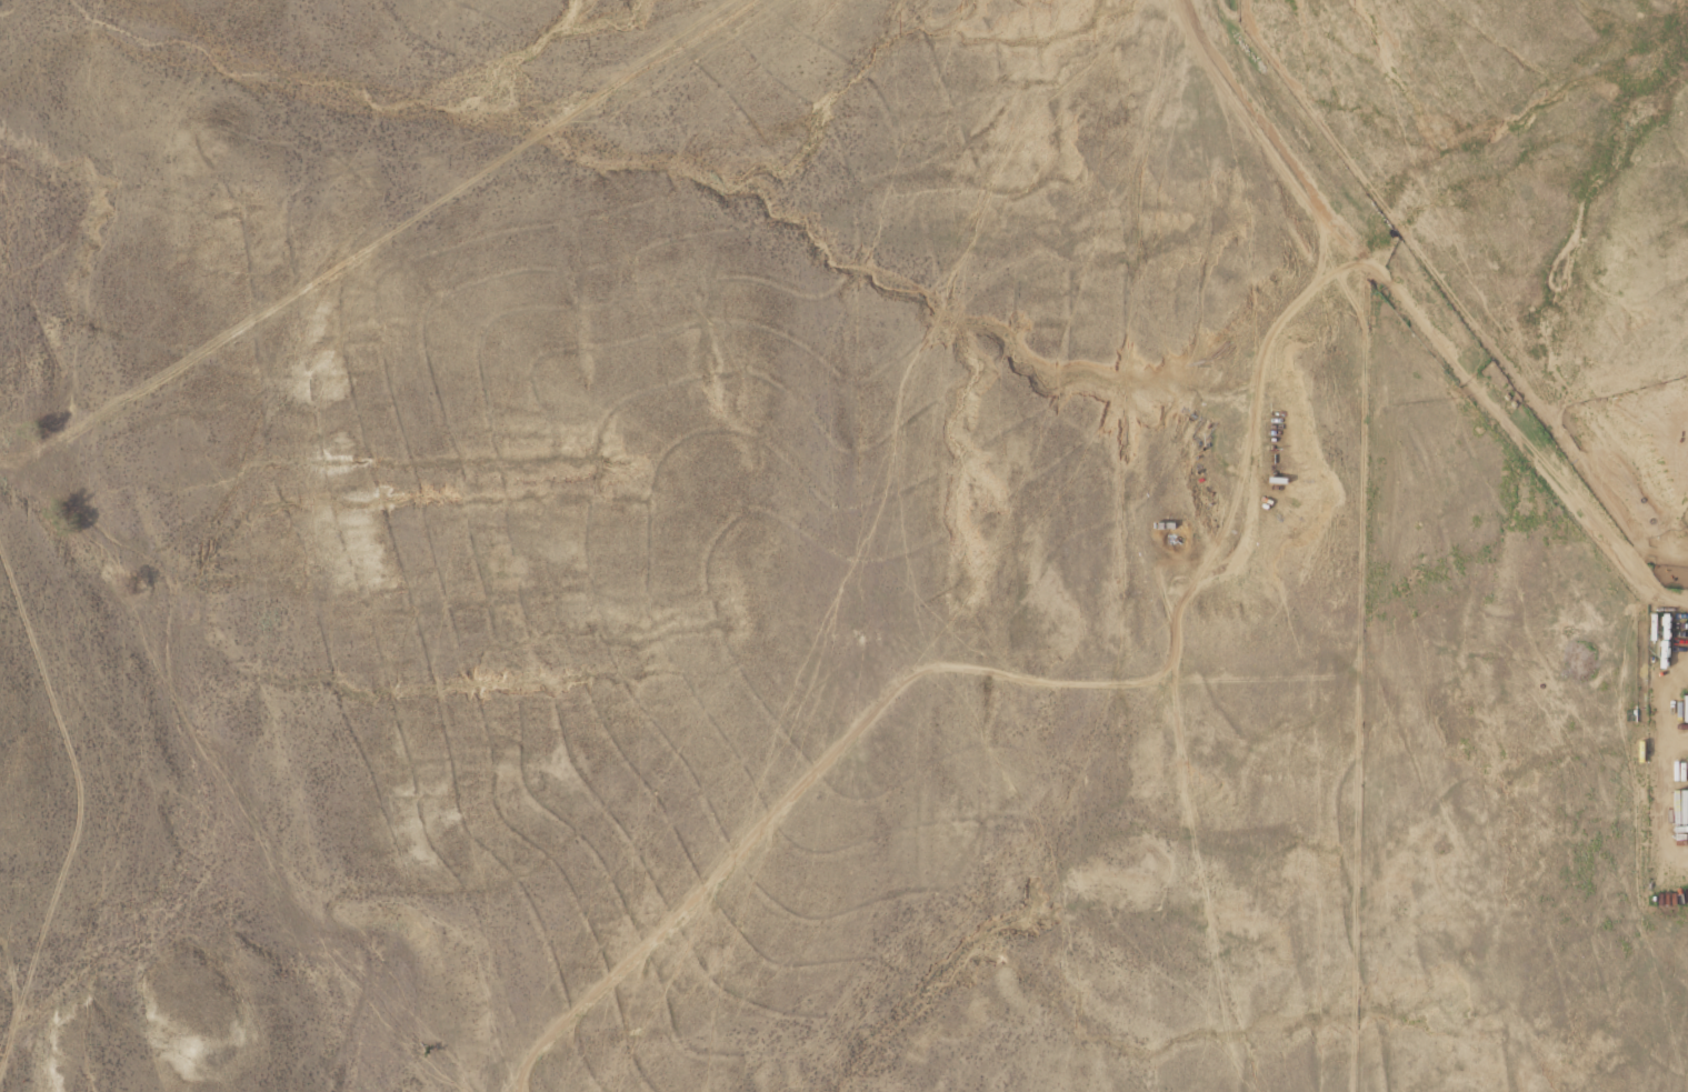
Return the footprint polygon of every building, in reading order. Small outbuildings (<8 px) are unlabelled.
[(1658,672),(1672,672),(1672,625),(1664,625),(1664,645),(1658,645),(1658,672)] [(1687,824),(1687,790),(1677,790),(1677,824),(1687,824)]
